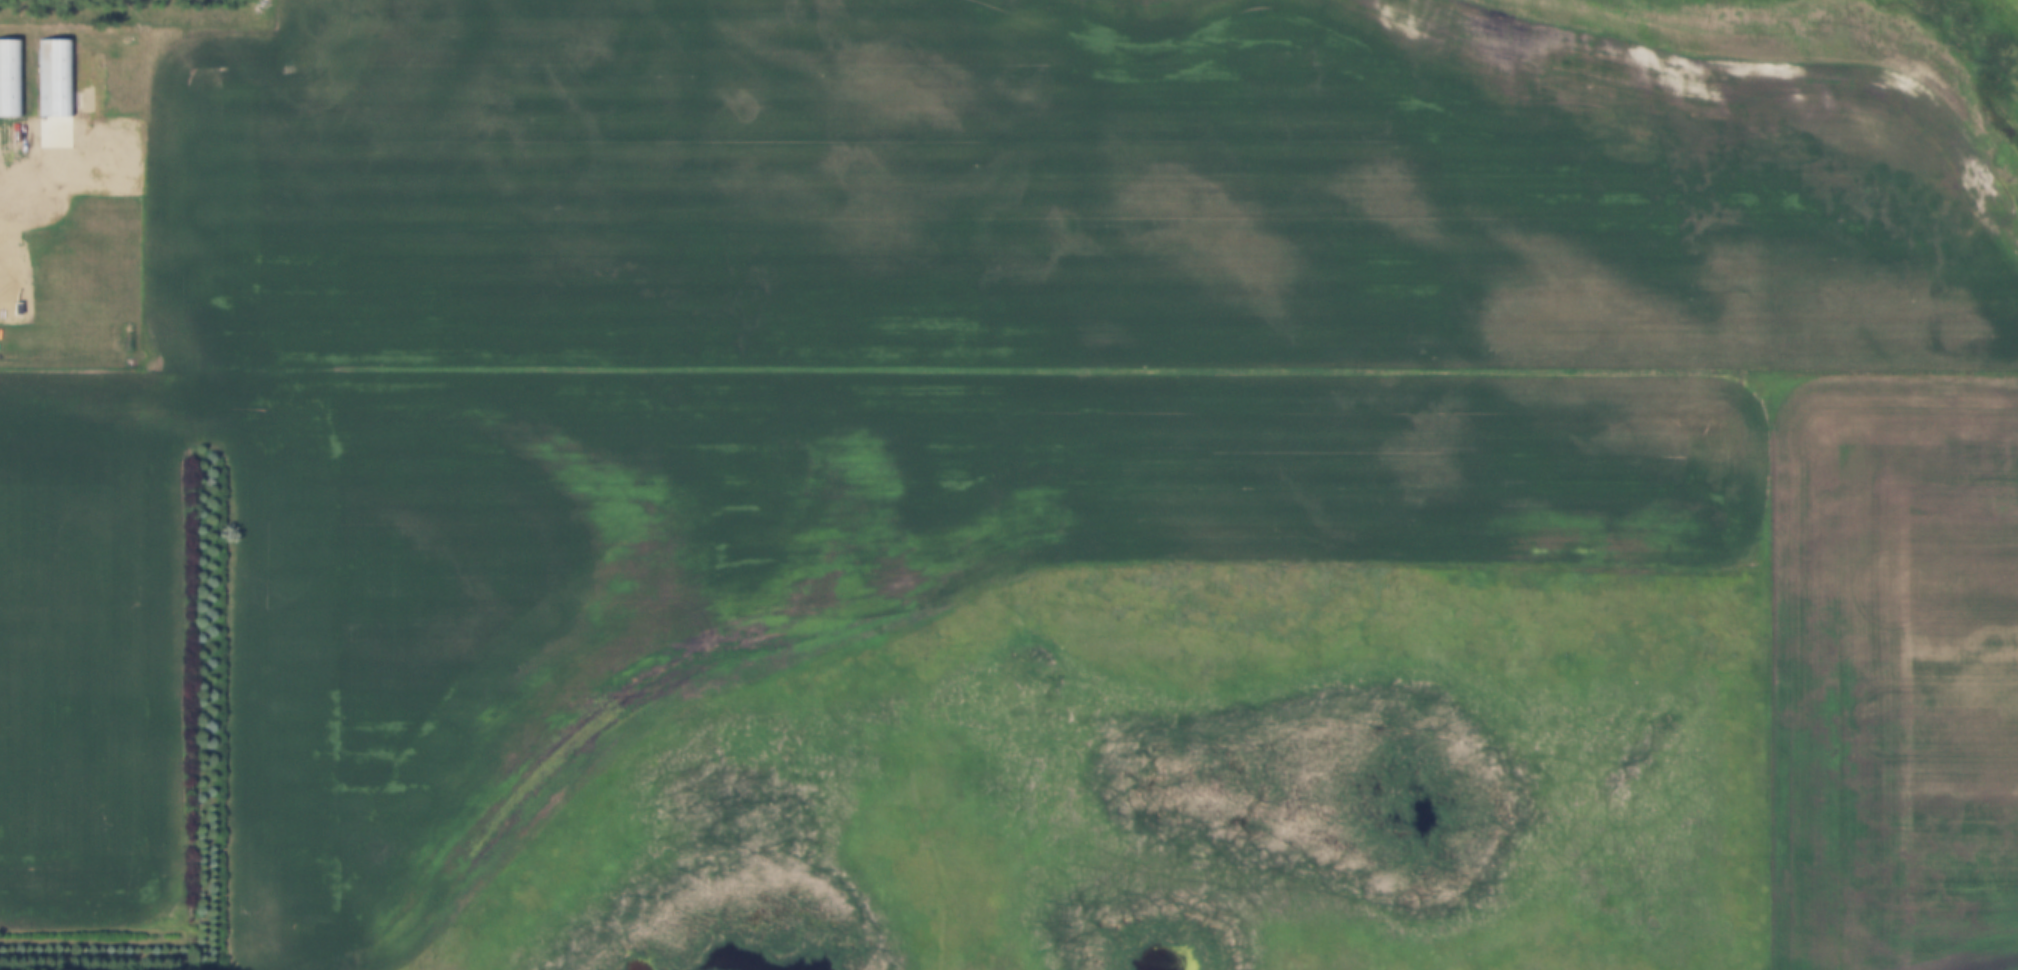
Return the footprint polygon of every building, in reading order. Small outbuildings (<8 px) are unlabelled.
[(38,110),(39,32),(69,33),(68,111),(38,110)] [(18,112),(0,112),(0,34),(18,33),(18,112)]
